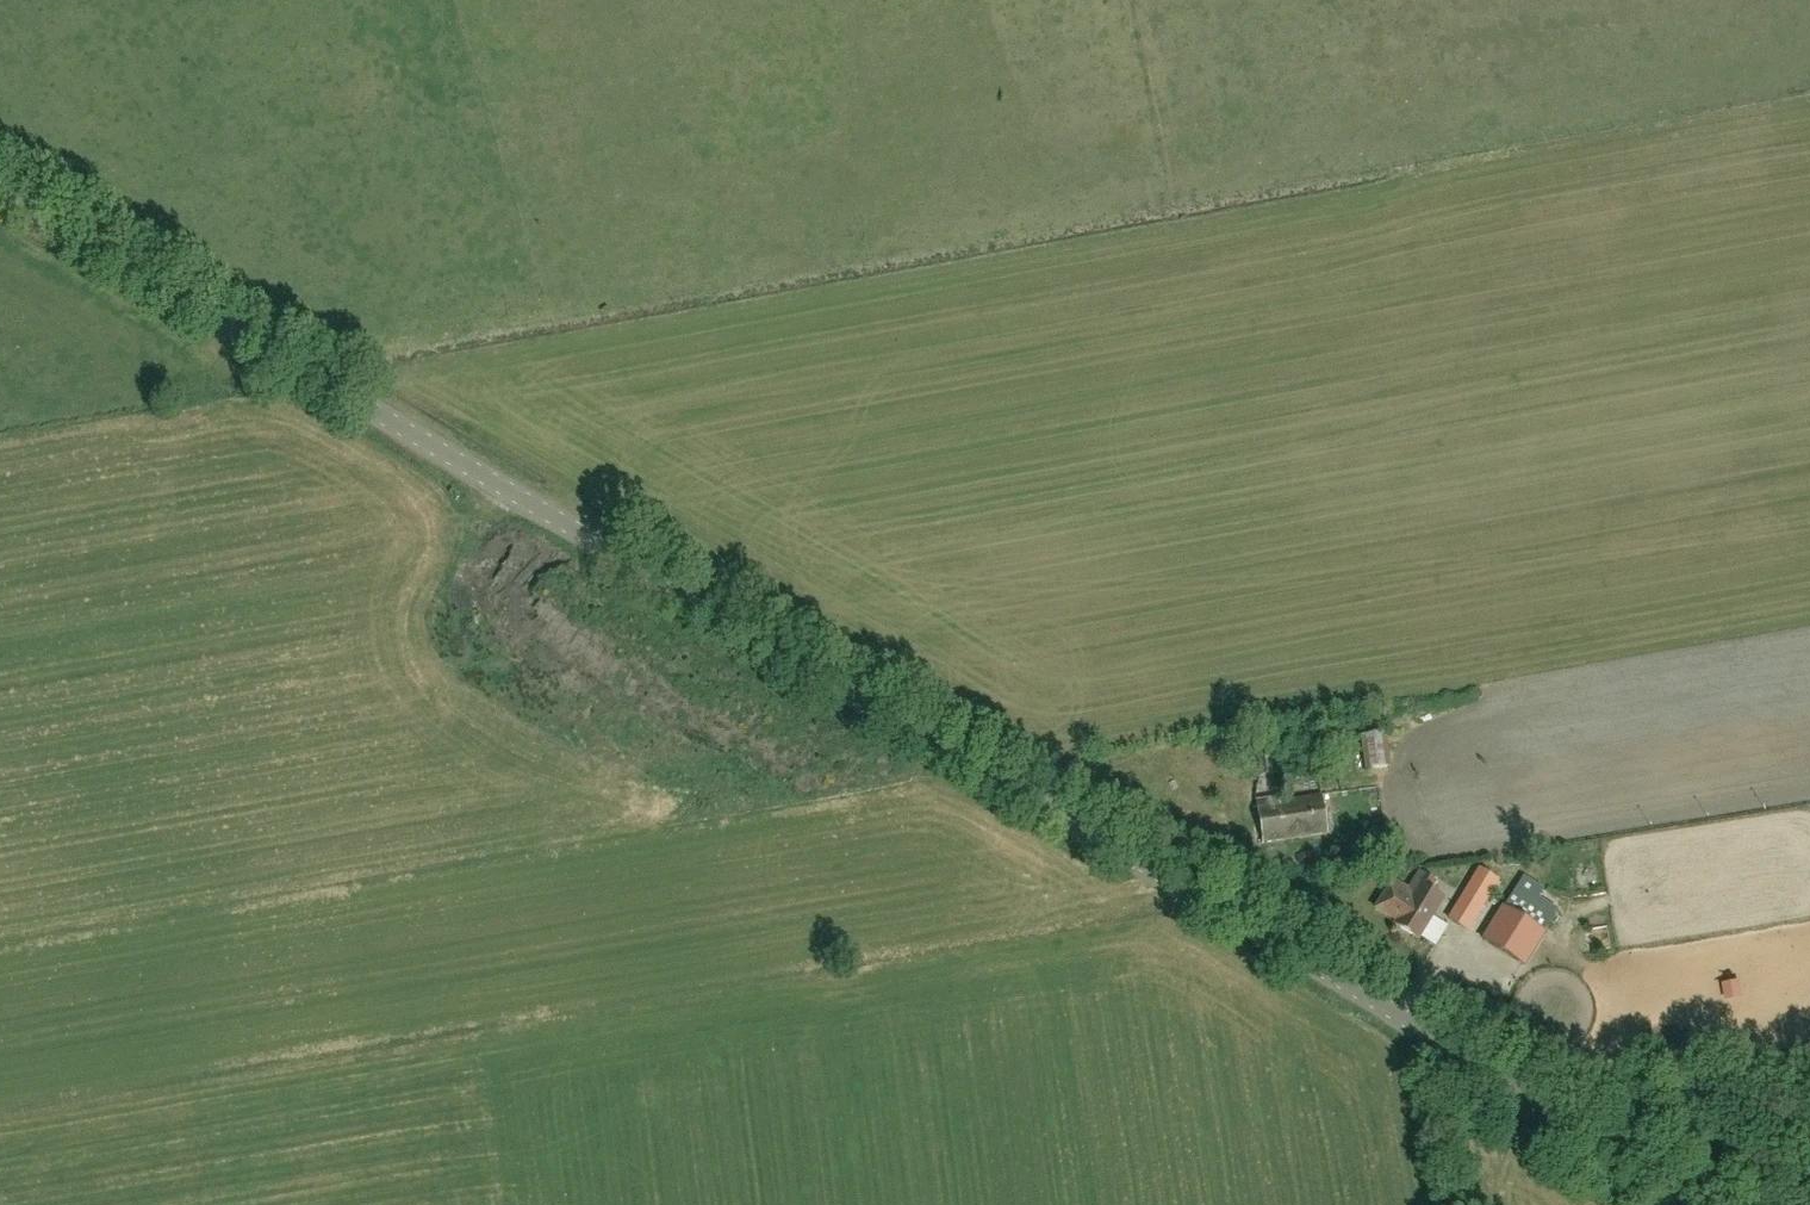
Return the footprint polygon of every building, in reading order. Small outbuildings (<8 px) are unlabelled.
[(1326,730),(1330,756),(1354,752),(1350,726),(1326,730)] [(1363,737),(1367,771),(1388,768),(1384,735),(1363,737)] [(1270,753),(1264,754),(1245,756),(1248,779),(1274,775),(1270,753)] [(1279,798),(1256,802),(1262,845),(1327,835),(1322,797),(1280,803),(1279,798)] [(1448,919),(1458,926),(1468,932),(1499,882),(1479,870),(1448,919)] [(1373,910),(1397,924),(1396,926),(1419,940),(1443,900),(1431,893),(1437,884),(1420,874),(1411,889),(1392,878),(1373,910)] [(1544,930),(1504,906),(1483,940),(1523,965),(1544,930)] [(1600,959),(1620,957),(1619,931),(1598,933),(1600,959)] [(1426,1071),(1422,1076),(1430,1081),(1433,1075),(1426,1071)]
